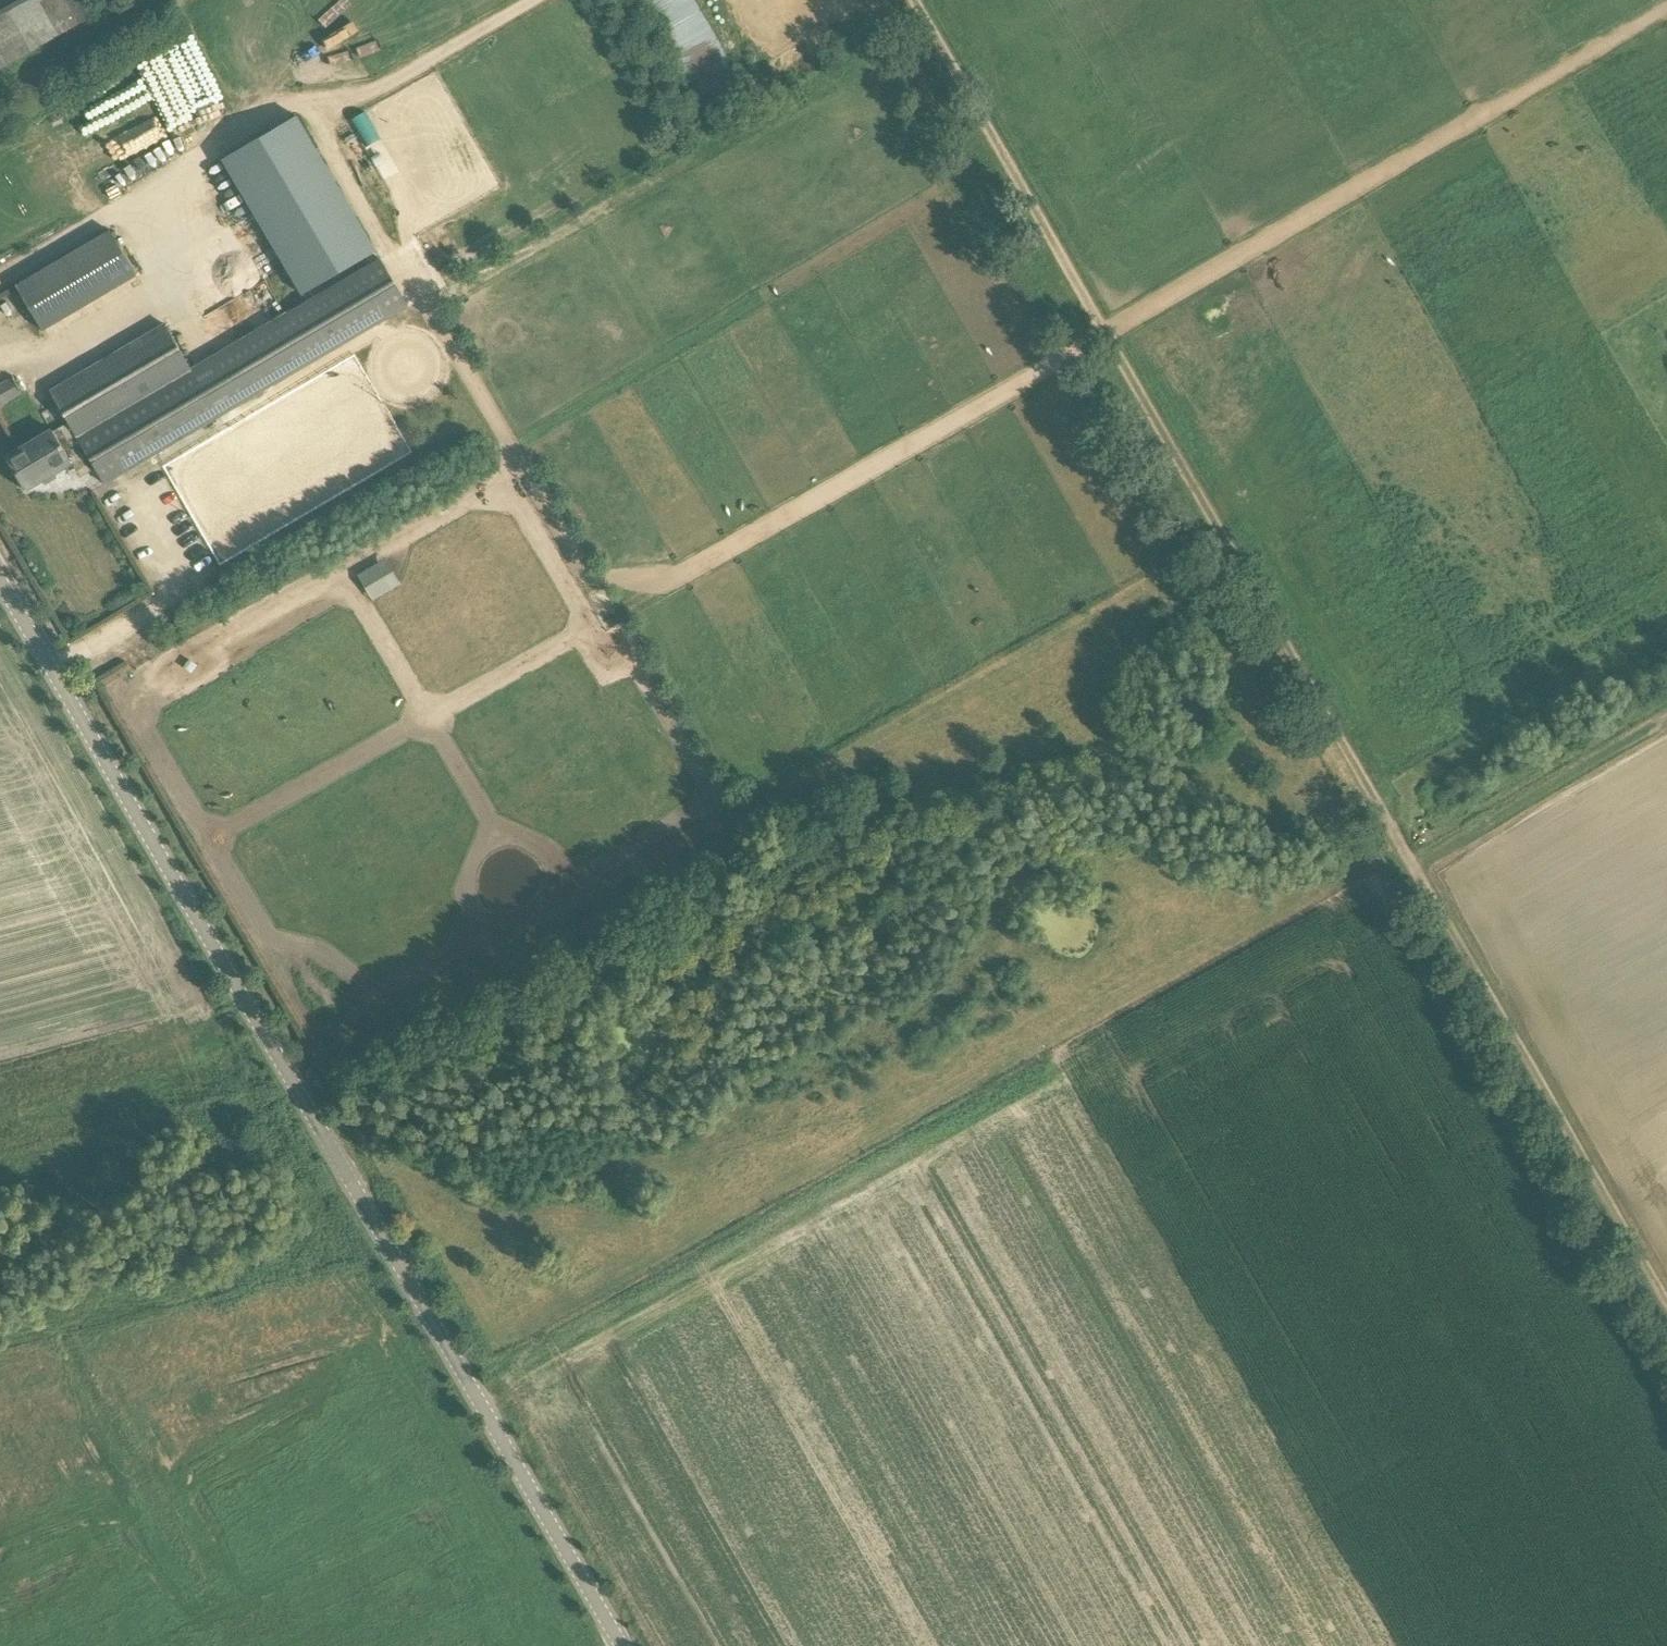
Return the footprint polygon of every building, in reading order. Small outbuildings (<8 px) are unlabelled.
[(0,7),(0,62),(89,16),(80,0),(14,0),(0,7)] [(698,0),(644,0),(695,97),(738,75),(698,0)] [(220,155),(296,293),(373,251),(297,113),(220,155)] [(38,328),(135,278),(111,230),(13,280),(38,328)] [(105,484),(408,306),(378,255),(107,415),(110,420),(78,438),(81,444),(105,484)] [(51,392),(69,423),(78,438),(110,420),(107,415),(103,409),(96,412),(76,378),(51,392)] [(22,393),(14,380),(0,388),(0,405),(22,393)] [(81,444),(78,438),(69,423),(54,432),(54,431),(7,458),(26,491),(72,463),(66,453),(81,444)]
